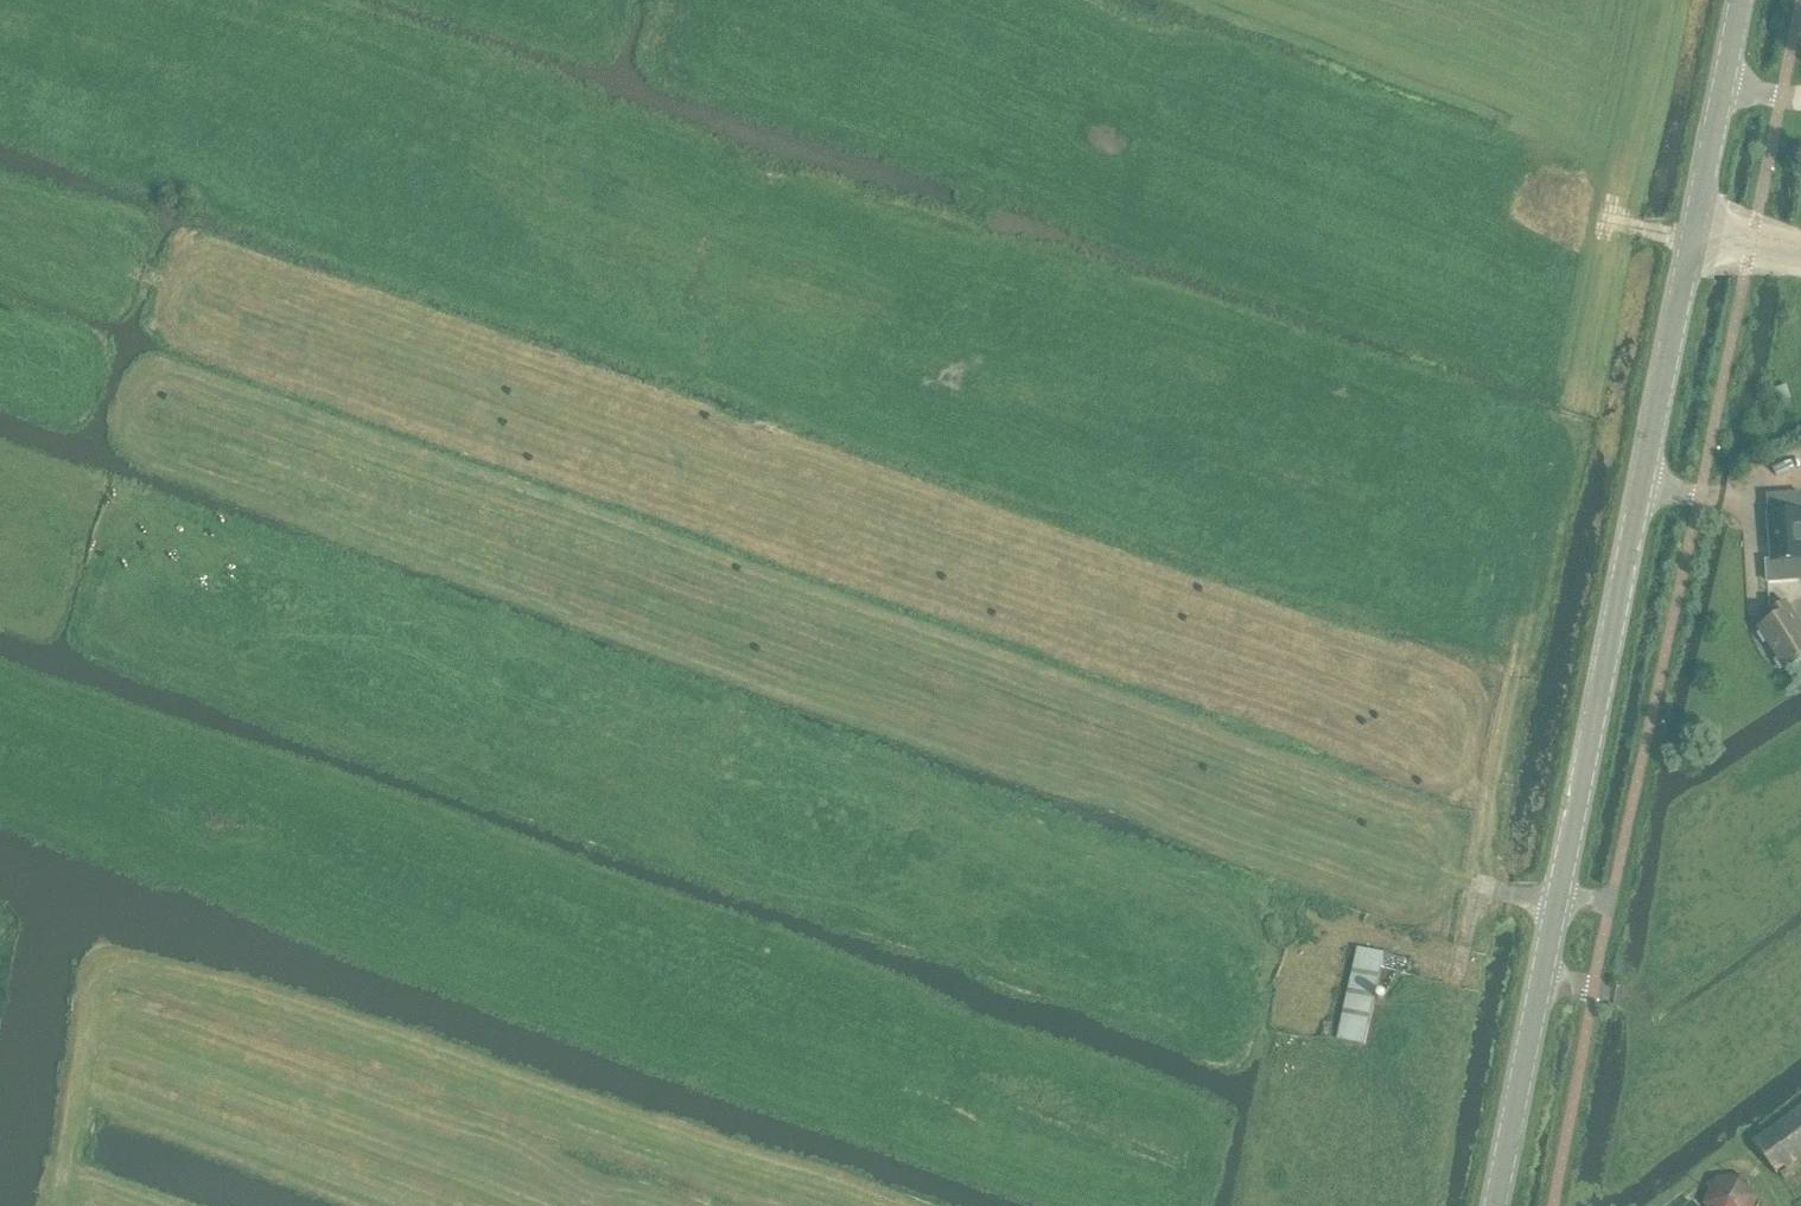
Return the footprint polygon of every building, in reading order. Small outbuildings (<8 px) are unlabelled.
[(1768,514),(1771,562),(1800,560),(1800,512),(1769,514),(1768,514)] [(1759,629),(1786,671),(1800,662),(1800,626),(1786,603),(1770,613),(1775,619),(1759,629)] [(1338,1039),(1364,1045),(1384,954),(1358,948),(1338,1039)] [(1411,961),(1386,955),(1383,968),(1408,974),(1411,961)] [(1777,1175),(1800,1157),(1800,1106),(1753,1143),(1777,1175)] [(1758,1198),(1742,1177),(1715,1180),(1703,1203),(1705,1205),(1755,1205),(1758,1198)]
